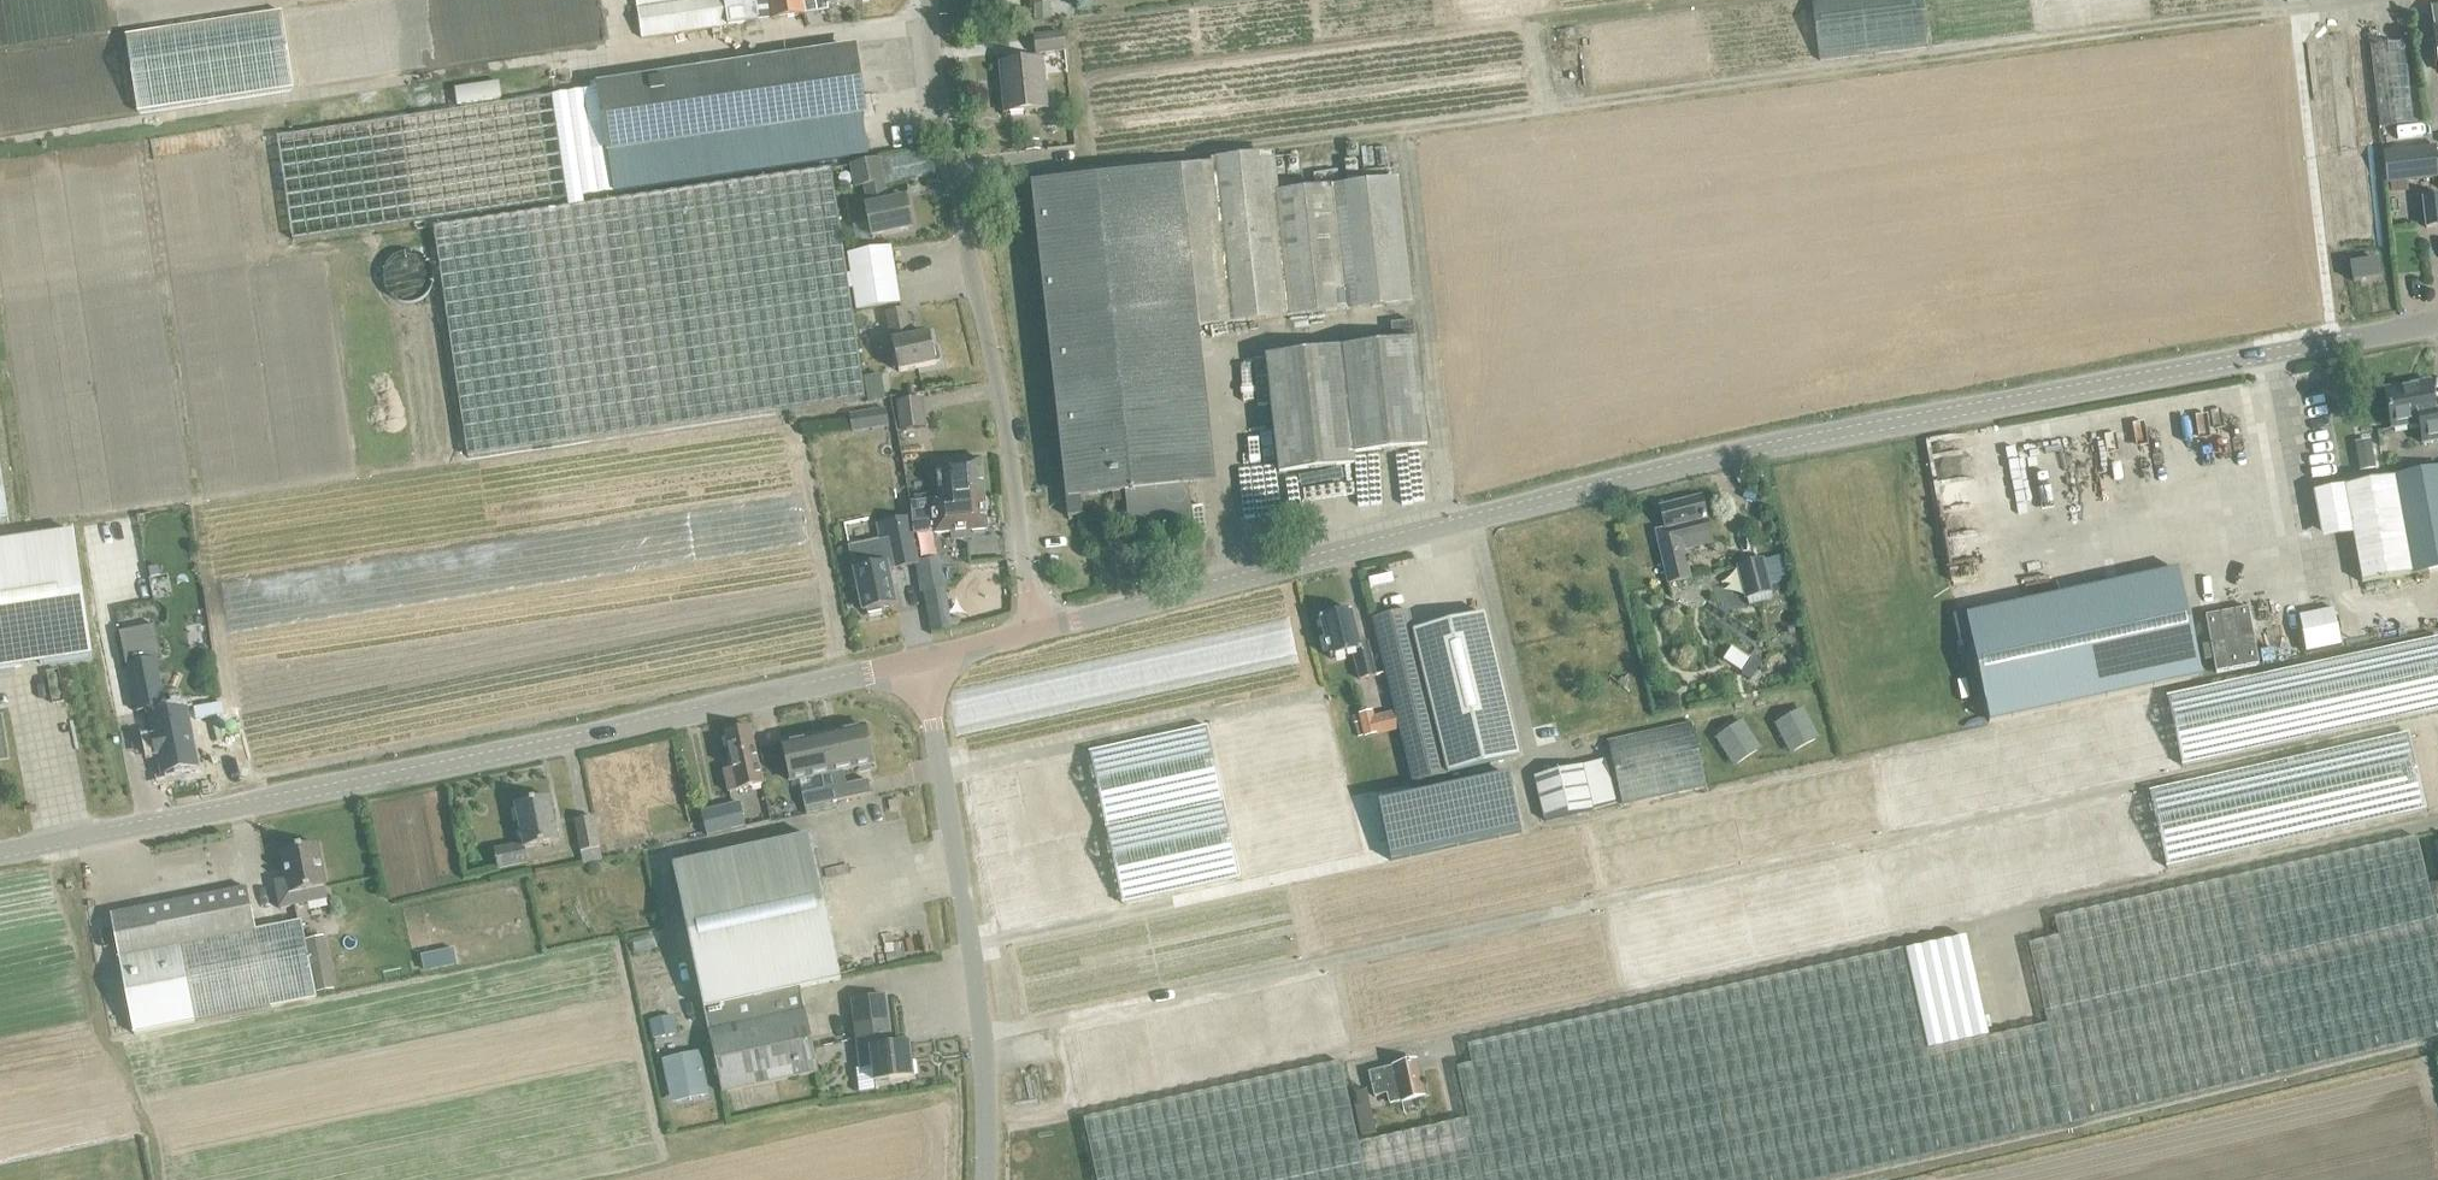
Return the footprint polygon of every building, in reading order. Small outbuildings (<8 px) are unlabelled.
[(282,6),(291,86),(449,69),(441,0),(339,0),(282,6)] [(758,21),(755,0),(636,0),(641,38),(758,21)] [(772,19),(803,14),(801,0),(770,0),(772,19)] [(1036,54),(1046,53),(1064,51),(1063,34),(1034,37),(1036,54)] [(2404,42),(2370,46),(2379,127),(2413,124),(2404,42)] [(606,150),(861,112),(852,51),(597,89),(606,150)] [(1002,80),(1003,80),(1004,89),(1003,89),(1005,113),(1046,109),(1041,60),(1000,64),(1002,80)] [(458,104),(502,96),(500,80),(456,88),(458,104)] [(597,89),(554,95),(570,199),(613,192),(606,150),(597,89)] [(0,174),(0,282),(569,201),(553,94),(0,174)] [(861,112),(606,150),(613,192),(867,155),(861,112)] [(2416,180),(2437,177),(2437,172),(2435,147),(2382,153),(2386,183),(2416,180)] [(1274,197),(1270,158),(1208,165),(1209,168),(1146,174),(1146,175),(1103,179),(1088,180),(1088,181),(1045,185),(1045,177),(1038,178),(1039,186),(1033,186),(1033,188),(1034,188),(1037,209),(1036,209),(1036,210),(1037,210),(1039,231),(1038,231),(1038,233),(1039,233),(1042,254),(1041,254),(1041,256),(1042,256),(1044,276),(1043,277),(1043,278),(1044,278),(1047,299),(1046,299),(1046,301),(1047,301),(1049,322),(1048,322),(1048,323),(1049,323),(1052,343),(1051,343),(1051,345),(1052,345),(1054,365),(1053,365),(1053,367),(1054,367),(1056,387),(1055,387),(1056,388),(1057,388),(1059,409),(1058,409),(1058,410),(1059,410),(1061,430),(1060,430),(1060,432),(1061,432),(1064,452),(1063,452),(1067,497),(1065,497),(1067,517),(1081,516),(1079,497),(1112,493),(1113,502),(1128,500),(1129,504),(1127,505),(1131,534),(1162,531),(1163,533),(1166,533),(1166,530),(1184,528),(1191,528),(1189,506),(1185,506),(1183,485),(1194,484),(1193,483),(1192,483),(1187,440),(1189,440),(1189,439),(1186,439),(1184,418),(1186,418),(1186,417),(1184,417),(1182,397),(1184,397),(1184,395),(1181,395),(1180,384),(1179,375),(1182,375),(1182,373),(1179,373),(1177,354),(1179,353),(1179,352),(1177,352),(1174,332),(1177,331),(1177,328),(1411,302),(1398,184),(1274,197)] [(912,230),(908,211),(905,198),(887,202),(879,160),(851,166),(855,187),(864,185),(868,206),(865,207),(872,238),(912,230)] [(852,291),(850,274),(846,275),(831,172),(831,168),(433,227),(467,457),(865,398),(849,292),(852,291)] [(2422,199),(2425,228),(2437,227),(2437,197),(2422,199)] [(855,311),(899,304),(890,247),(847,254),(850,274),(852,291),(855,311)] [(2377,259),(2350,264),(2353,282),(2380,277),(2377,259)] [(901,321),(913,380),(952,372),(948,351),(950,350),(946,333),(944,334),(940,313),(901,321)] [(1279,472),(1354,464),(1352,453),(1426,445),(1413,322),(1391,324),(1393,343),(1266,358),(1279,472)] [(2391,429),(2418,424),(2422,444),(2437,441),(2437,400),(2432,401),(2429,382),(2384,390),(2391,429)] [(902,430),(926,426),(921,398),(898,401),(902,430)] [(885,409),(868,411),(870,426),(888,424),(885,409)] [(2360,472),(2376,469),(2372,446),(2356,449),(2360,472)] [(939,500),(910,503),(910,505),(949,500),(984,495),(980,460),(966,461),(957,462),(956,459),(955,459),(956,462),(936,464),(939,500)] [(8,521),(0,465),(0,522),(8,521)] [(2395,477),(2394,477),(2313,492),(2321,531),(2351,525),(2362,583),(2412,574),(2437,569),(2437,469),(2395,477)] [(987,531),(984,495),(949,500),(910,505),(912,534),(934,532),(934,535),(950,533),(951,540),(970,539),(970,532),(987,531)] [(1665,529),(1663,529),(1655,531),(1667,583),(1690,578),(1682,542),(1697,538),(1699,546),(1712,543),(1700,496),(1659,507),(1662,517),(1665,529)] [(908,517),(877,524),(881,541),(849,548),(855,575),(851,576),(854,589),(858,588),(862,611),(867,610),(868,614),(881,611),(880,608),(895,604),(888,570),(892,569),(892,570),(918,564),(908,517)] [(93,658),(72,532),(0,543),(0,672),(93,658)] [(1746,599),(1770,593),(1762,560),(1738,566),(1744,591),(1746,599)] [(931,630),(950,627),(948,619),(938,563),(920,566),(931,630)] [(2178,570),(2122,582),(1966,616),(1989,722),(2144,689),(2201,676),(2178,570)] [(2301,612),(2305,649),(2341,646),(2337,608),(2301,612)] [(2248,609),(2206,617),(2216,673),(2258,666),(2248,609)] [(1352,652),(1359,678),(1359,680),(1375,676),(1366,642),(1359,644),(1350,610),(1319,618),(1330,658),(1352,652)] [(1414,631),(1408,611),(1373,620),(1386,673),(1396,711),(1400,729),(1412,777),(1413,783),(1452,774),(1519,757),(1515,741),(1484,614),(1414,631)] [(153,721),(161,760),(190,754),(183,715),(182,715),(180,702),(165,705),(156,659),(136,663),(134,651),(106,656),(118,714),(136,711),(136,712),(151,709),(153,721)] [(1804,707),(1775,722),(1792,752),(1820,737),(1804,707)] [(1372,711),(1359,715),(1365,737),(1400,729),(1396,711),(1374,717),(1372,711)] [(1716,737),(1734,765),(1762,748),(1744,719),(1716,737)] [(1696,723),(1611,736),(1621,800),(1706,787),(1696,723)] [(859,728),(858,724),(842,727),(843,731),(823,735),(837,801),(870,794),(867,780),(845,785),(842,771),(872,764),(864,727),(859,728)] [(1122,901),(1242,877),(1211,725),(1092,749),(1122,901)] [(750,728),(750,727),(724,733),(732,769),(724,771),(728,792),(762,785),(750,728)] [(837,801),(823,735),(804,740),(803,736),(788,739),(788,743),(782,744),(790,782),(821,775),(824,790),(802,794),(805,808),(836,802),(837,801)] [(1614,802),(1604,760),(1581,766),(1534,777),(1545,821),(1592,810),(1591,808),(1614,802)] [(1391,797),(1404,855),(1534,826),(1521,768),(1391,797)] [(500,869),(527,863),(528,863),(526,849),(558,841),(549,798),(515,805),(522,843),(496,848),(500,869)] [(806,814),(837,808),(836,802),(805,808),(806,814)] [(707,836),(745,826),(739,803),(701,812),(707,836)] [(1882,854),(1896,923),(2152,871),(2142,822),(2107,828),(2104,809),(1882,854)] [(580,851),(599,848),(593,817),(574,821),(580,851)] [(721,1093),(818,1072),(804,1007),(800,988),(840,979),(809,836),(672,866),(708,1032),(721,1093)] [(1905,951),(1904,949),(1693,996),(1467,1045),(1471,1064),(1456,1067),(1467,1119),(1448,1123),(1358,1143),(1340,1062),(1083,1119),(1096,1179),(1822,1179),(2073,1125),(2327,1064),(2437,1037),(2437,917),(2435,917),(2416,838),(2221,881),(2053,918),(2058,937),(2028,944),(2047,1025),(2031,1028),(1988,1038),(1927,1051),(1905,951)] [(274,881),(279,909),(327,900),(317,845),(281,852),(286,879),(274,881)] [(256,930),(247,888),(110,915),(134,1034),(316,999),(301,921),(256,930)] [(1015,946),(1028,1009),(1199,974),(1191,938),(1166,943),(1163,931),(1085,947),(1082,932),(1015,946)] [(1927,1051),(1988,1038),(1966,938),(1905,951),(1927,1051)] [(454,948),(422,954),(425,969),(457,964),(454,948)] [(885,1037),(890,1037),(885,996),(852,1001),(857,1041),(864,1040),(865,1050),(858,1050),(860,1069),(872,1067),(874,1082),(912,1077),(908,1044),(886,1047),(885,1037)] [(672,1016),(649,1021),(653,1039),(676,1035),(672,1016)] [(696,1052),(664,1059),(672,1095),(704,1088),(696,1052)] [(1424,1096),(1415,1061),(1393,1066),(1368,1073),(1374,1097),(1387,1094),(1389,1104),(1401,1101),(1401,1102),(1424,1096)]
